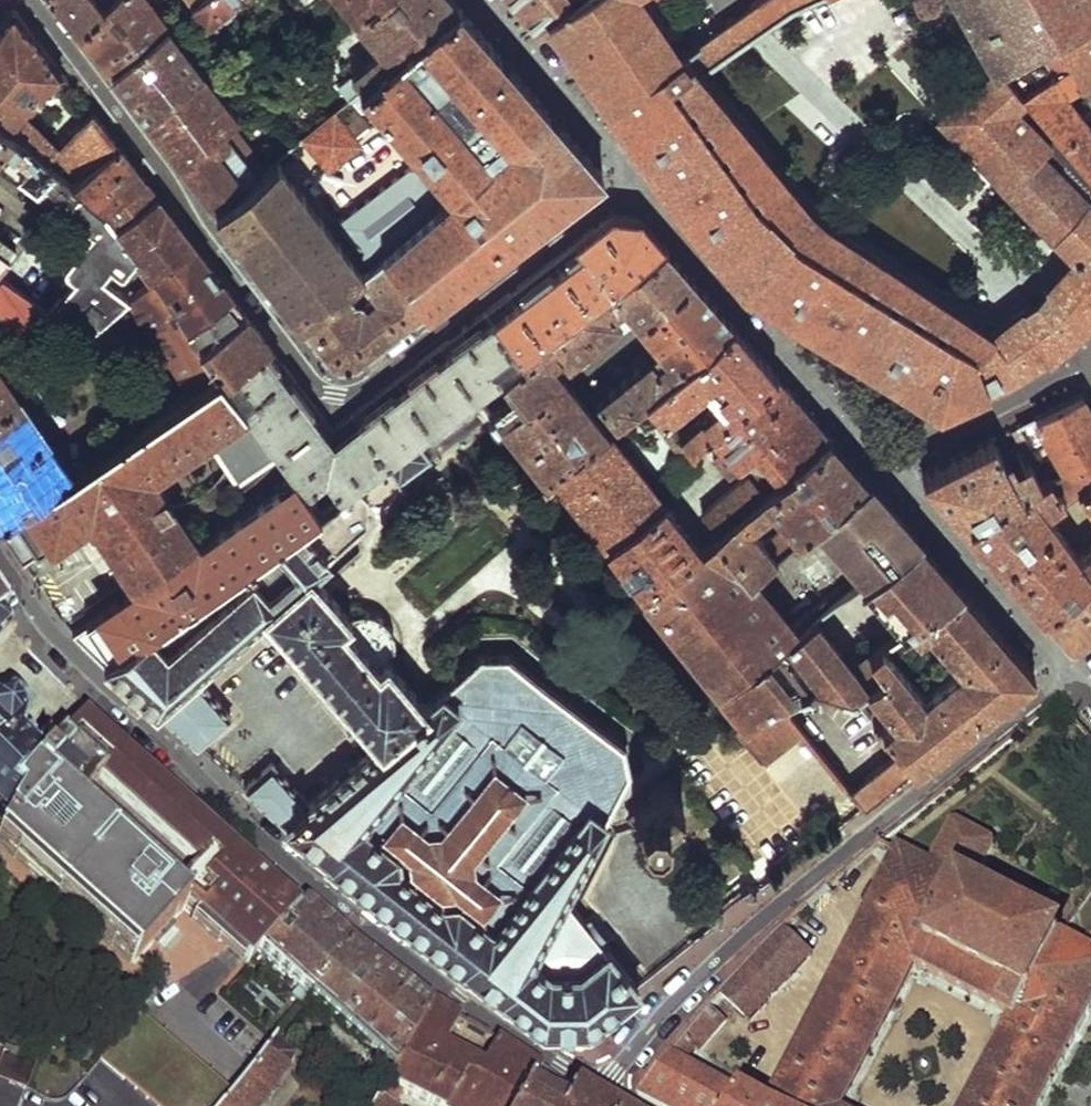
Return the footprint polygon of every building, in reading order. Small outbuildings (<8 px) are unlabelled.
[(79,32),(116,0),(55,0),(63,10),(79,32)] [(112,76),(169,27),(148,0),(116,0),(79,32),(99,58),(112,76)] [(193,7),(208,24),(237,0),(201,0),(196,5),(193,7)] [(270,6),(257,17),(261,23),(281,6),(288,0),(266,0),(270,6)] [(281,6),(286,15),(297,17),(317,0),(288,0),(281,6)] [(354,18),(376,0),(338,0),(354,18)] [(354,18),(382,49),(350,78),(360,89),(458,7),(451,0),(376,0),(354,18)] [(537,28),(551,17),(575,0),(513,0),(537,28)] [(942,407),(1008,376),(1044,350),(1050,357),(1071,339),(1090,322),(1090,318),(1086,313),(1090,309),(1090,177),(999,68),(971,86),(940,120),(1070,256),(1024,305),(987,327),(827,226),(811,211),(701,76),(792,5),(801,0),(761,0),(687,54),(645,0),(575,0),(551,17),(569,43),(619,119),(669,193),(748,289),(942,407)] [(999,68),(1043,34),(1049,31),(1055,28),(1059,30),(1090,16),(1090,0),(959,0),(999,68)] [(455,199),(384,255),(427,307),(447,291),(572,196),(600,174),(553,119),(505,63),(458,7),(360,89),(455,199)] [(12,130),(23,139),(74,182),(118,147),(110,137),(92,113),(59,145),(27,111),(62,74),(12,9),(0,26),(0,119),(12,130)] [(1082,82),(1090,78),(1090,16),(1059,30),(1055,28),(1049,31),(1082,82)] [(130,99),(145,119),(203,71),(169,27),(112,76),(130,99)] [(1065,92),(1082,82),(1049,31),(1043,34),(999,68),(1090,177),(1090,126),(1065,92)] [(163,142),(179,164),(238,115),(203,71),(145,119),(163,142)] [(200,192),(215,213),(257,177),(228,137),(251,115),(247,107),(238,115),(179,164),(200,192)] [(12,130),(0,119),(0,147),(12,130)] [(23,139),(1,169),(48,205),(50,204),(64,216),(66,213),(92,233),(64,267),(65,273),(74,278),(49,311),(53,314),(85,337),(108,319),(117,311),(130,301),(103,280),(107,273),(119,281),(129,278),(140,263),(116,229),(104,211),(74,182),(23,139)] [(132,166),(118,147),(74,182),(104,211),(144,181),(132,166)] [(369,266),(285,154),(257,177),(215,213),(258,270),(297,321),(344,285),(361,271),(369,266)] [(150,190),(144,181),(104,211),(116,229),(156,197),(150,190)] [(178,227),(156,197),(116,229),(140,263),(154,282),(202,256),(178,227)] [(639,218),(612,215),(565,251),(484,313),(520,358),(537,345),(546,338),(664,245),(656,237),(639,218)] [(11,247),(0,239),(0,264),(11,247)] [(676,369),(732,324),(698,285),(664,245),(546,338),(566,361),(618,321),(604,303),(613,296),(676,369)] [(344,285),(297,321),(330,364),(351,364),(398,329),(427,307),(384,255),(369,266),(361,271),(378,294),(361,307),(344,285)] [(216,277),(202,256),(154,282),(189,331),(231,296),(216,277)] [(20,337),(53,314),(49,311),(3,278),(0,281),(0,310),(20,337)] [(130,301),(117,311),(125,320),(137,313),(185,386),(163,402),(154,391),(131,408),(144,426),(221,375),(203,350),(189,331),(154,282),(130,301)] [(238,306),(231,296),(189,331),(203,350),(244,315),(238,306)] [(422,360),(332,429),(326,422),(282,364),(270,348),(225,383),(279,454),(299,480),(323,512),(358,484),(386,463),(477,391),(520,358),(484,313),(422,360)] [(257,330),(244,315),(203,350),(221,375),(225,383),(270,348),(257,330)] [(108,319),(85,337),(99,359),(124,342),(108,319)] [(753,350),(732,324),(676,369),(669,378),(645,398),(663,419),(702,387),(717,399),(678,434),(692,448),(709,433),(774,375),(753,350)] [(520,358),(477,391),(484,400),(495,413),(502,423),(505,421),(550,480),(555,476),(609,429),(645,398),(669,378),(650,357),(587,405),(537,345),(520,358)] [(75,473),(0,364),(0,524),(75,473)] [(103,661),(323,512),(299,480),(201,544),(152,473),(208,434),(242,480),(279,454),(225,383),(221,375),(144,426),(75,473),(0,524),(0,527),(22,560),(90,514),(116,551),(141,587),(127,596),(73,631),(103,661)] [(774,375),(709,433),(720,445),(713,452),(734,474),(758,452),(784,476),(829,438),(802,407),(774,375)] [(477,391),(386,463),(405,485),(436,460),(425,447),(484,400),(477,391)] [(1090,479),(1090,411),(1081,393),(1049,409),(1019,423),(1039,458),(1031,462),(1040,477),(1048,474),(1065,498),(1076,490),(1090,479)] [(484,400),(425,447),(436,460),(495,413),(484,400)] [(609,429),(555,476),(609,542),(661,501),(609,429)] [(965,451),(918,476),(940,499),(962,523),(1040,477),(1031,462),(1011,472),(991,437),(965,451)] [(848,458),(829,438),(784,476),(718,531),(712,536),(751,575),(815,522),(867,479),(862,475),(848,458)] [(962,523),(1003,568),(1027,596),(1043,614),(1090,576),(1090,547),(1077,557),(1045,512),(1065,498),(1048,474),(1040,477),(962,523)] [(875,489),(867,479),(815,522),(823,531),(865,577),(868,575),(918,538),(892,508),(884,499),(875,489)] [(1076,490),(1090,513),(1090,479),(1076,490)] [(477,650),(423,699),(385,655),(390,649),(394,638),(392,628),(387,619),(376,612),(369,611),(362,612),(352,619),(312,573),(368,525),(370,498),(358,484),(323,512),(103,661),(197,746),(232,716),(195,673),(259,618),(370,746),(307,803),(272,762),(243,788),(287,829),(326,856),(324,859),(465,969),(467,967),(504,999),(506,997),(545,1027),(589,1025),(638,986),(637,984),(565,896),(628,777),(623,739),(508,648),(477,650)] [(661,501),(609,542),(645,588),(699,546),(661,501)] [(699,546),(645,588),(721,684),(793,630),(758,584),(751,575),(712,536),(699,546)] [(940,563),(918,538),(868,575),(882,591),(888,585),(897,597),(917,620),(963,588),(940,563)] [(1043,614),(1057,630),(1072,645),(1090,631),(1090,576),(1043,614)] [(1000,631),(963,588),(917,620),(909,625),(918,635),(928,630),(960,667),(924,695),(880,645),(866,654),(879,672),(864,683),(893,720),(881,729),(902,753),(854,790),(865,805),(867,807),(903,779),(1036,673),(1000,631)] [(793,630),(721,684),(746,715),(781,699),(808,686),(849,694),(864,683),(849,665),(845,660),(826,635),(811,617),(793,630)] [(879,672),(866,654),(849,665),(864,683),(879,672)] [(12,806),(6,799),(39,762),(14,739),(17,723),(24,716),(6,699),(0,705),(0,825),(12,806)] [(746,715),(736,724),(765,760),(804,729),(781,699),(746,715)] [(294,911),(285,903),(254,875),(238,860),(112,744),(80,715),(39,762),(6,799),(12,806),(0,825),(0,841),(135,960),(185,907),(238,957),(247,965),(257,954),(294,911)] [(748,785),(720,809),(763,860),(791,837),(748,785)] [(1090,1004),(1090,921),(1075,943),(968,887),(989,845),(986,838),(958,825),(948,827),(928,868),(899,851),(770,1105),(842,1105),(909,969),(1006,1020),(962,1105),(1037,1105),(1090,1004)] [(806,905),(733,981),(780,1003),(834,899),(844,908),(889,846),(879,840),(806,905)] [(306,998),(349,944),(302,902),(294,911),(257,954),(306,998)] [(388,1070),(425,1004),(349,944),(306,998),(388,1070)] [(536,1068),(494,1040),(475,1071),(438,1050),(456,1017),(427,1000),(425,1004),(388,1070),(383,1078),(433,1105),(511,1105),(536,1068)] [(228,1099),(140,1018),(76,1091),(63,1099),(46,1101),(23,1089),(35,1062),(0,1047),(0,1105),(222,1105),(228,1099)] [(739,1096),(739,1093),(681,1065),(693,1049),(684,1041),(638,1094),(661,1105),(759,1105),(739,1096)] [(228,1099),(236,1105),(255,1105),(291,1059),(272,1042),(228,1099)] [(536,1068),(511,1105),(597,1105),(562,1084),(536,1068)] [(373,1097),(368,1105),(388,1105),(373,1097)]
